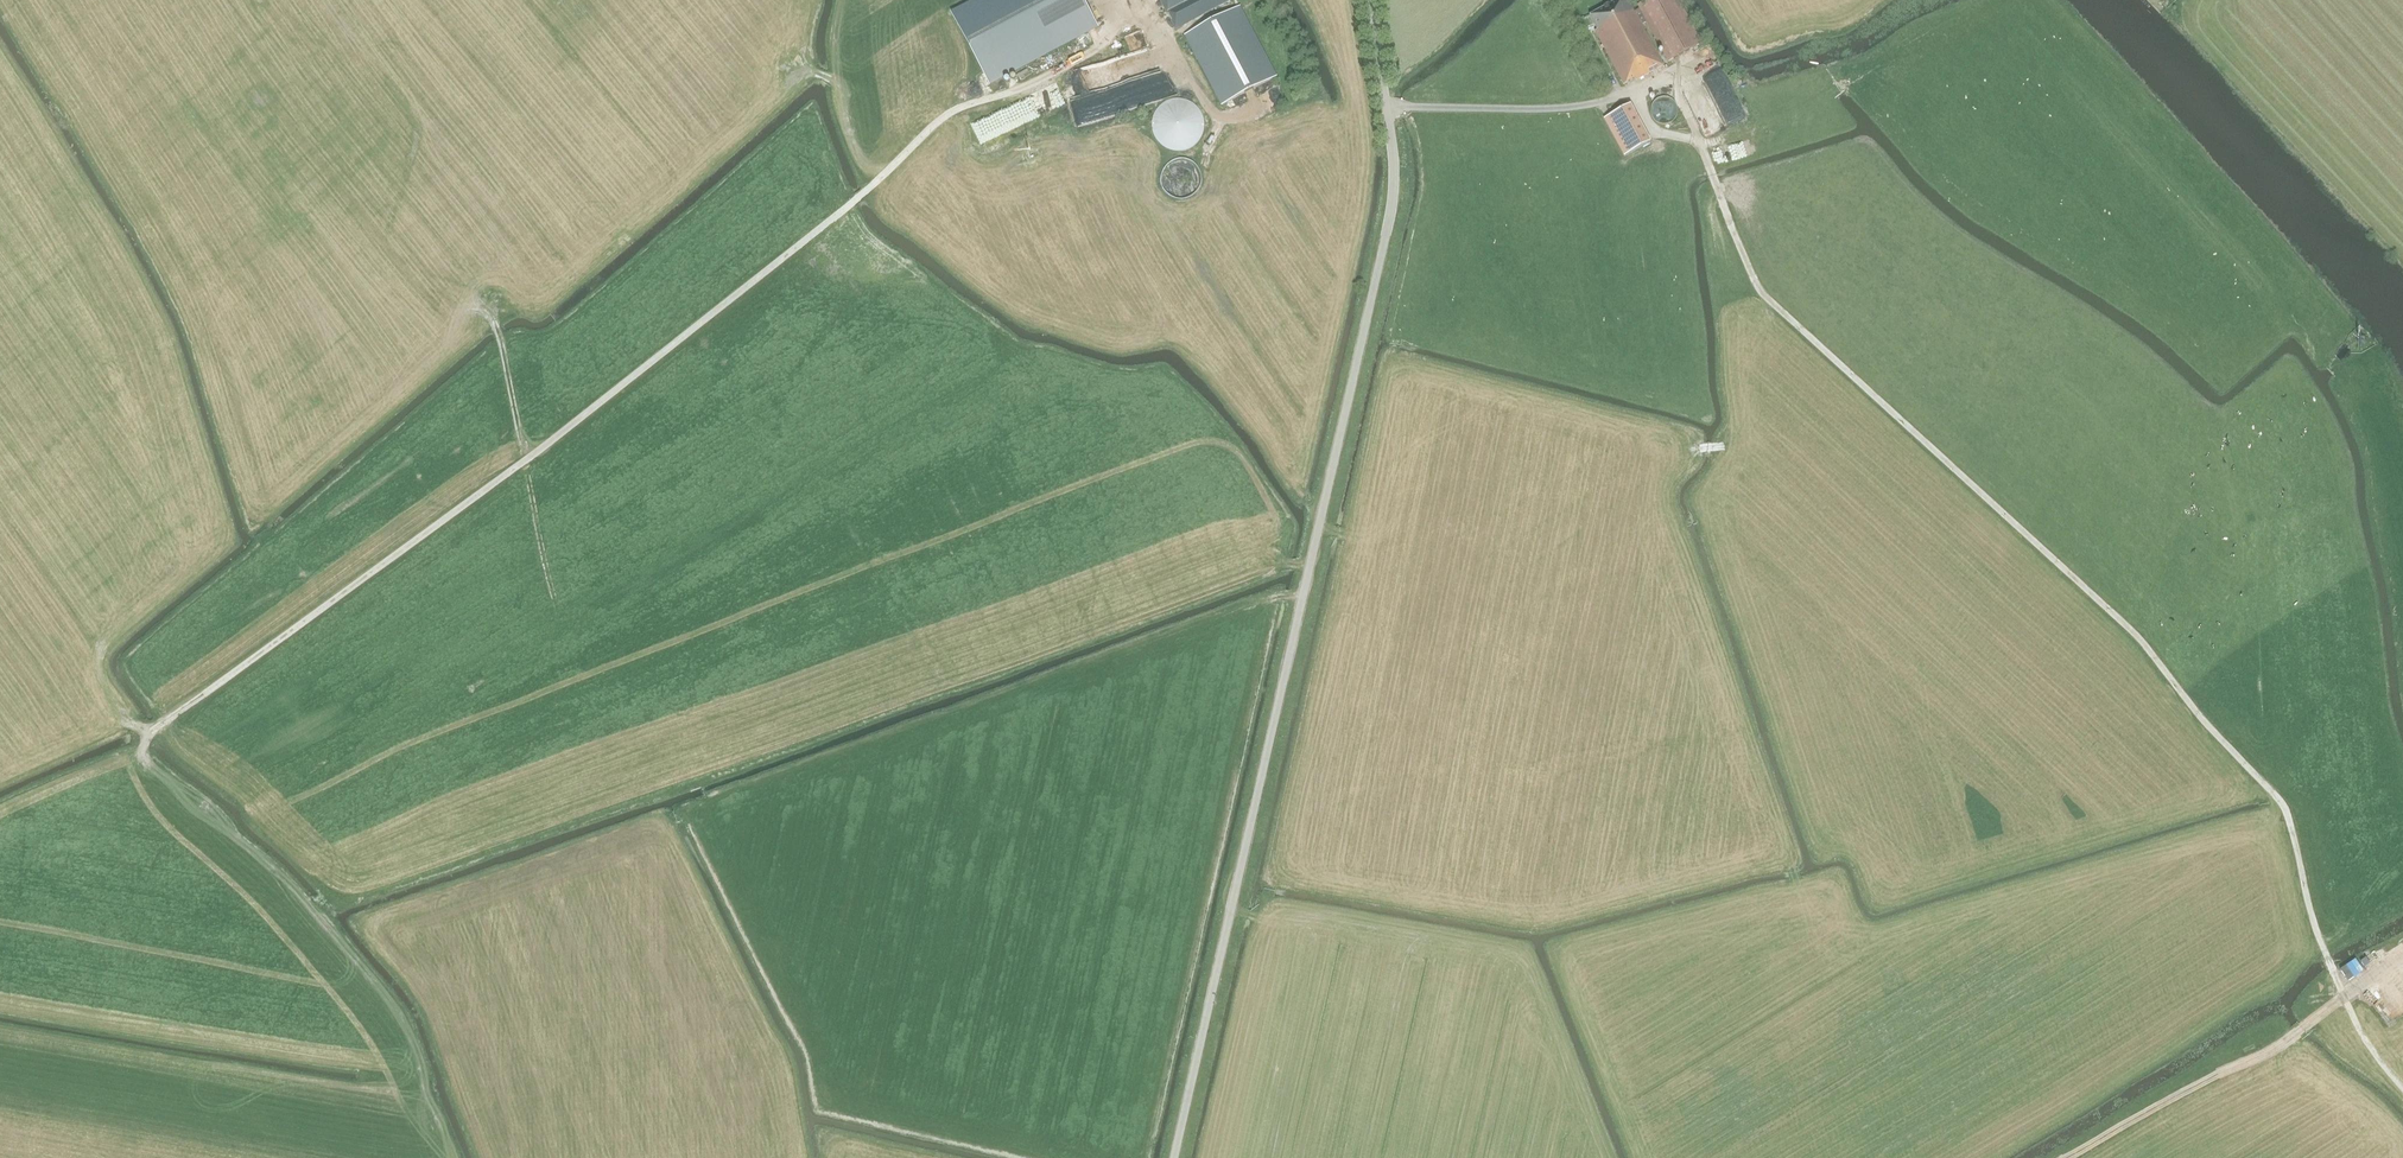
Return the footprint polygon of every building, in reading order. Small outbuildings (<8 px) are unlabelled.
[(953,14),(990,84),(1098,27),(1083,0),(979,0),(953,14)] [(1176,29),(1231,0),(1160,0),(1176,29)] [(1702,43),(1678,0),(1648,0),(1638,6),(1639,9),(1634,12),(1628,0),(1619,0),(1590,16),(1597,30),(1595,31),(1625,84),(1635,79),(1636,80),(1664,65),(1641,25),(1647,22),(1668,61),(1702,43)] [(1223,105),(1277,76),(1240,6),(1186,35),(1223,105)] [(1739,94),(1718,102),(1726,123),(1747,116),(1739,94)] [(1653,118),(1659,123),(1666,124),(1673,121),(1677,115),(1678,108),(1675,102),(1670,97),(1663,96),(1656,99),(1651,104),(1650,112),(1653,118)] [(1156,141),(1167,149),(1181,151),(1193,146),(1202,135),(1203,122),(1198,109),(1188,101),(1174,99),(1161,104),(1153,115),(1151,128),(1156,141)] [(1625,156),(1651,142),(1631,104),(1605,119),(1625,156)] [(1165,193),(1173,199),(1183,201),(1193,197),(1199,189),(1200,178),(1196,169),(1188,163),(1178,161),(1169,165),(1162,173),(1161,183),(1165,193)] [(2363,334),(2356,338),(2360,346),(2367,342),(2363,334)]
